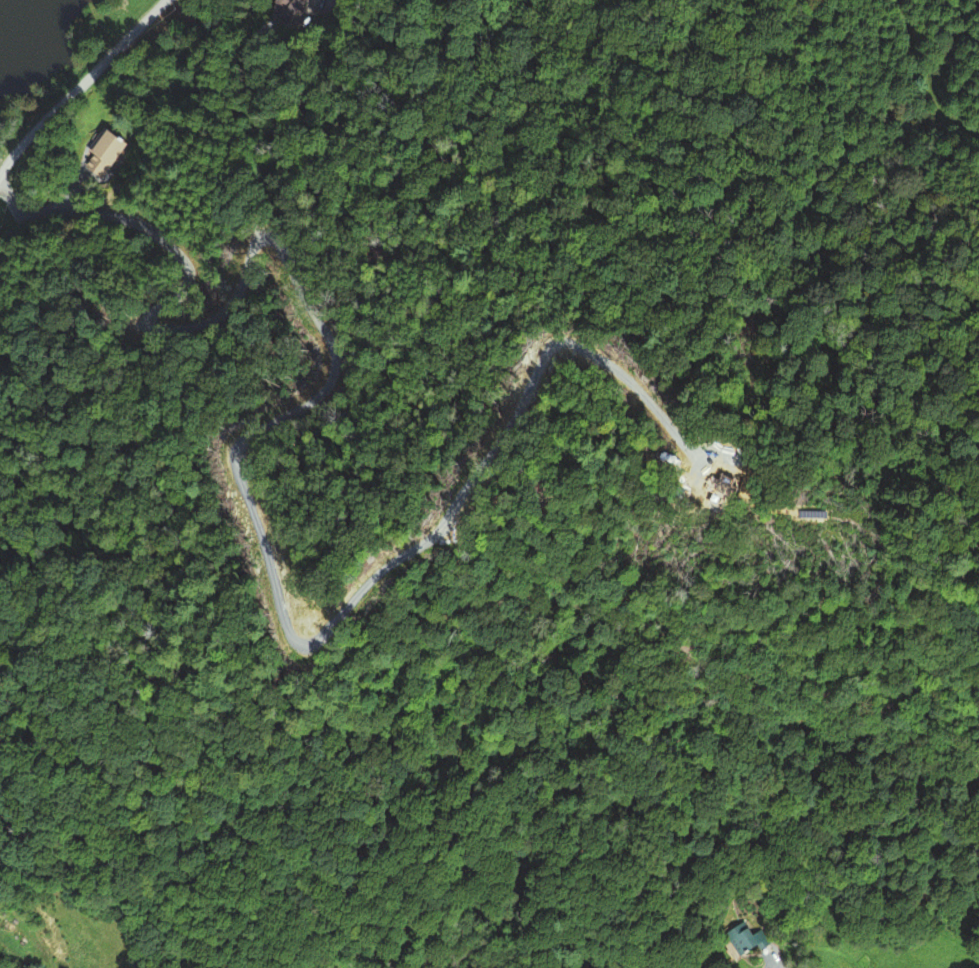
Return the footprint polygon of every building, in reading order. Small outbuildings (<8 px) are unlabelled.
[(284,22),(298,6),(292,0),(278,0),(277,1),(277,0),(266,0),(263,3),(284,22)] [(85,172),(98,181),(122,146),(99,130),(82,155),(92,161),(85,172)] [(769,930),(760,934),(754,921),(734,930),(745,953),(774,940),(769,930)]
